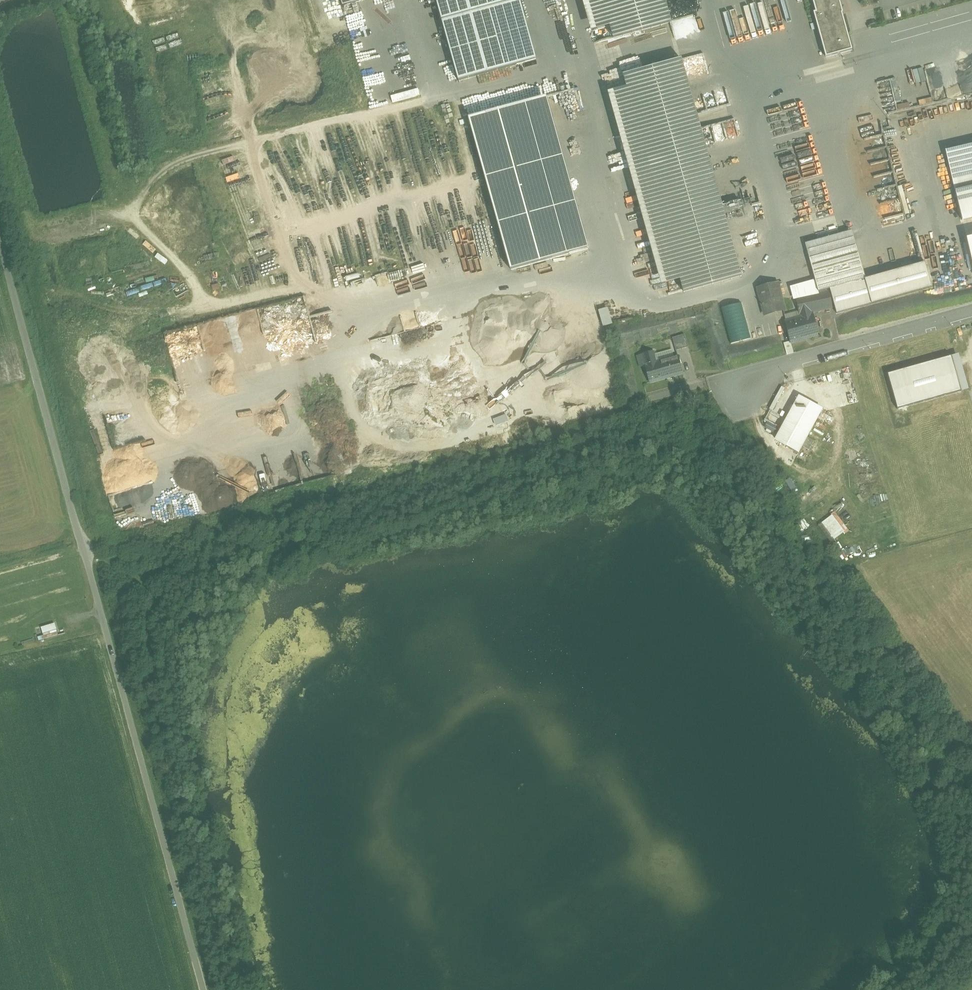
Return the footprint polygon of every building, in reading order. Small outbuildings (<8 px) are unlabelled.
[(459,82),(538,60),(521,0),(437,0),(459,82)] [(665,0),(583,0),(592,32),(610,27),(613,39),(672,23),(665,0)] [(816,12),(814,13),(826,57),(840,54),(852,50),(842,13),(844,13),(841,4),(840,0),(813,0),(816,12)] [(682,59),(624,75),(628,89),(609,94),(663,286),(681,281),(684,293),(742,276),(682,59)] [(971,93),(971,66),(957,69),(963,95),(971,93)] [(546,98),(469,119),(511,271),(588,250),(546,98)] [(945,151),(962,221),(971,219),(971,145),(945,151)] [(853,231),(805,244),(818,292),(866,279),(853,231)] [(777,283),(758,288),(765,315),(785,310),(777,283)] [(829,291),(796,298),(801,318),(812,314),(812,312),(832,308),(829,291)] [(305,297),(277,303),(279,312),(293,309),(294,318),(299,317),(300,323),(303,323),(308,343),(314,341),(305,297)] [(751,338),(742,302),(722,307),(731,343),(751,338)] [(599,309),(602,326),(611,324),(608,308),(599,309)] [(801,318),(785,322),(791,343),(819,335),(813,314),(812,314),(801,318)] [(685,334),(673,338),(676,350),(688,347),(685,334)] [(678,356),(657,362),(654,351),(637,356),(640,367),(645,365),(650,383),(683,373),(678,356)] [(952,355),(888,373),(898,409),(962,391),(952,355)] [(823,409),(799,396),(774,440),(799,453),(823,409)] [(849,528),(835,511),(821,523),(835,540),(849,528)] [(55,623),(41,627),(44,638),(58,634),(55,623)]
